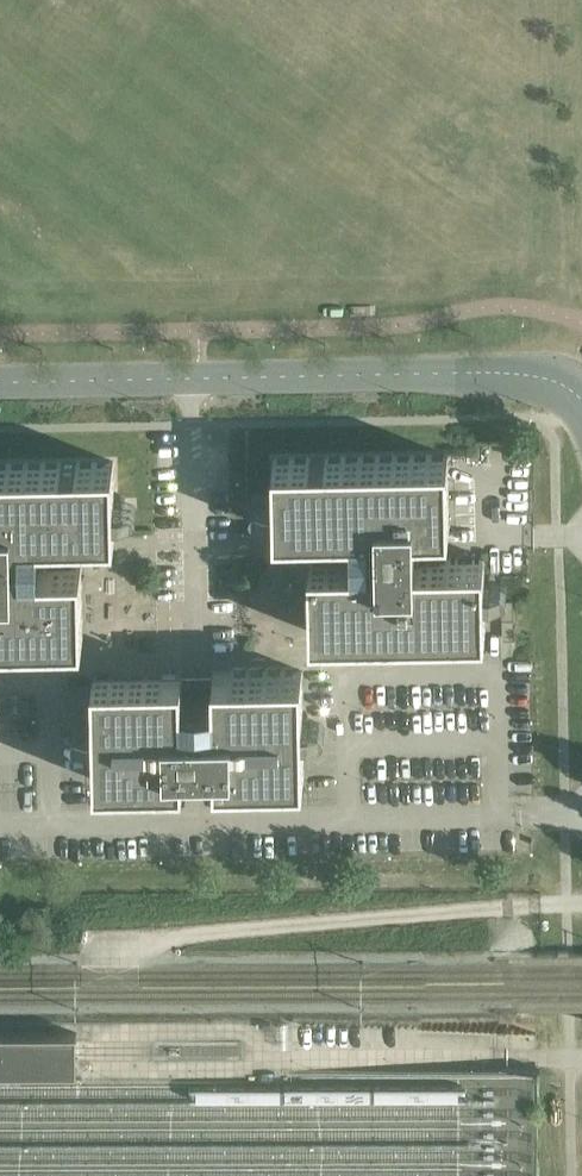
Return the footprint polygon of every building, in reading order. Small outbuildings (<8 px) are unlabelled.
[(416,558),(416,542),(436,541),(435,527),(450,526),(448,455),(274,458),(275,530),(336,529),(337,560),(310,560),(311,632),(486,629),(485,557),(416,558)] [(54,534),(115,533),(114,461),(0,463),(0,638),(83,637),(82,565),(55,565),(54,534)] [(304,776),(303,718),(302,670),(213,672),(214,681),(183,682),(182,672),(93,674),(95,780),(184,778),(184,774),(197,774),(197,761),(215,761),(215,778),(304,776)] [(0,1033),(0,1071),(79,1071),(79,1052),(79,1033),(0,1033)]
